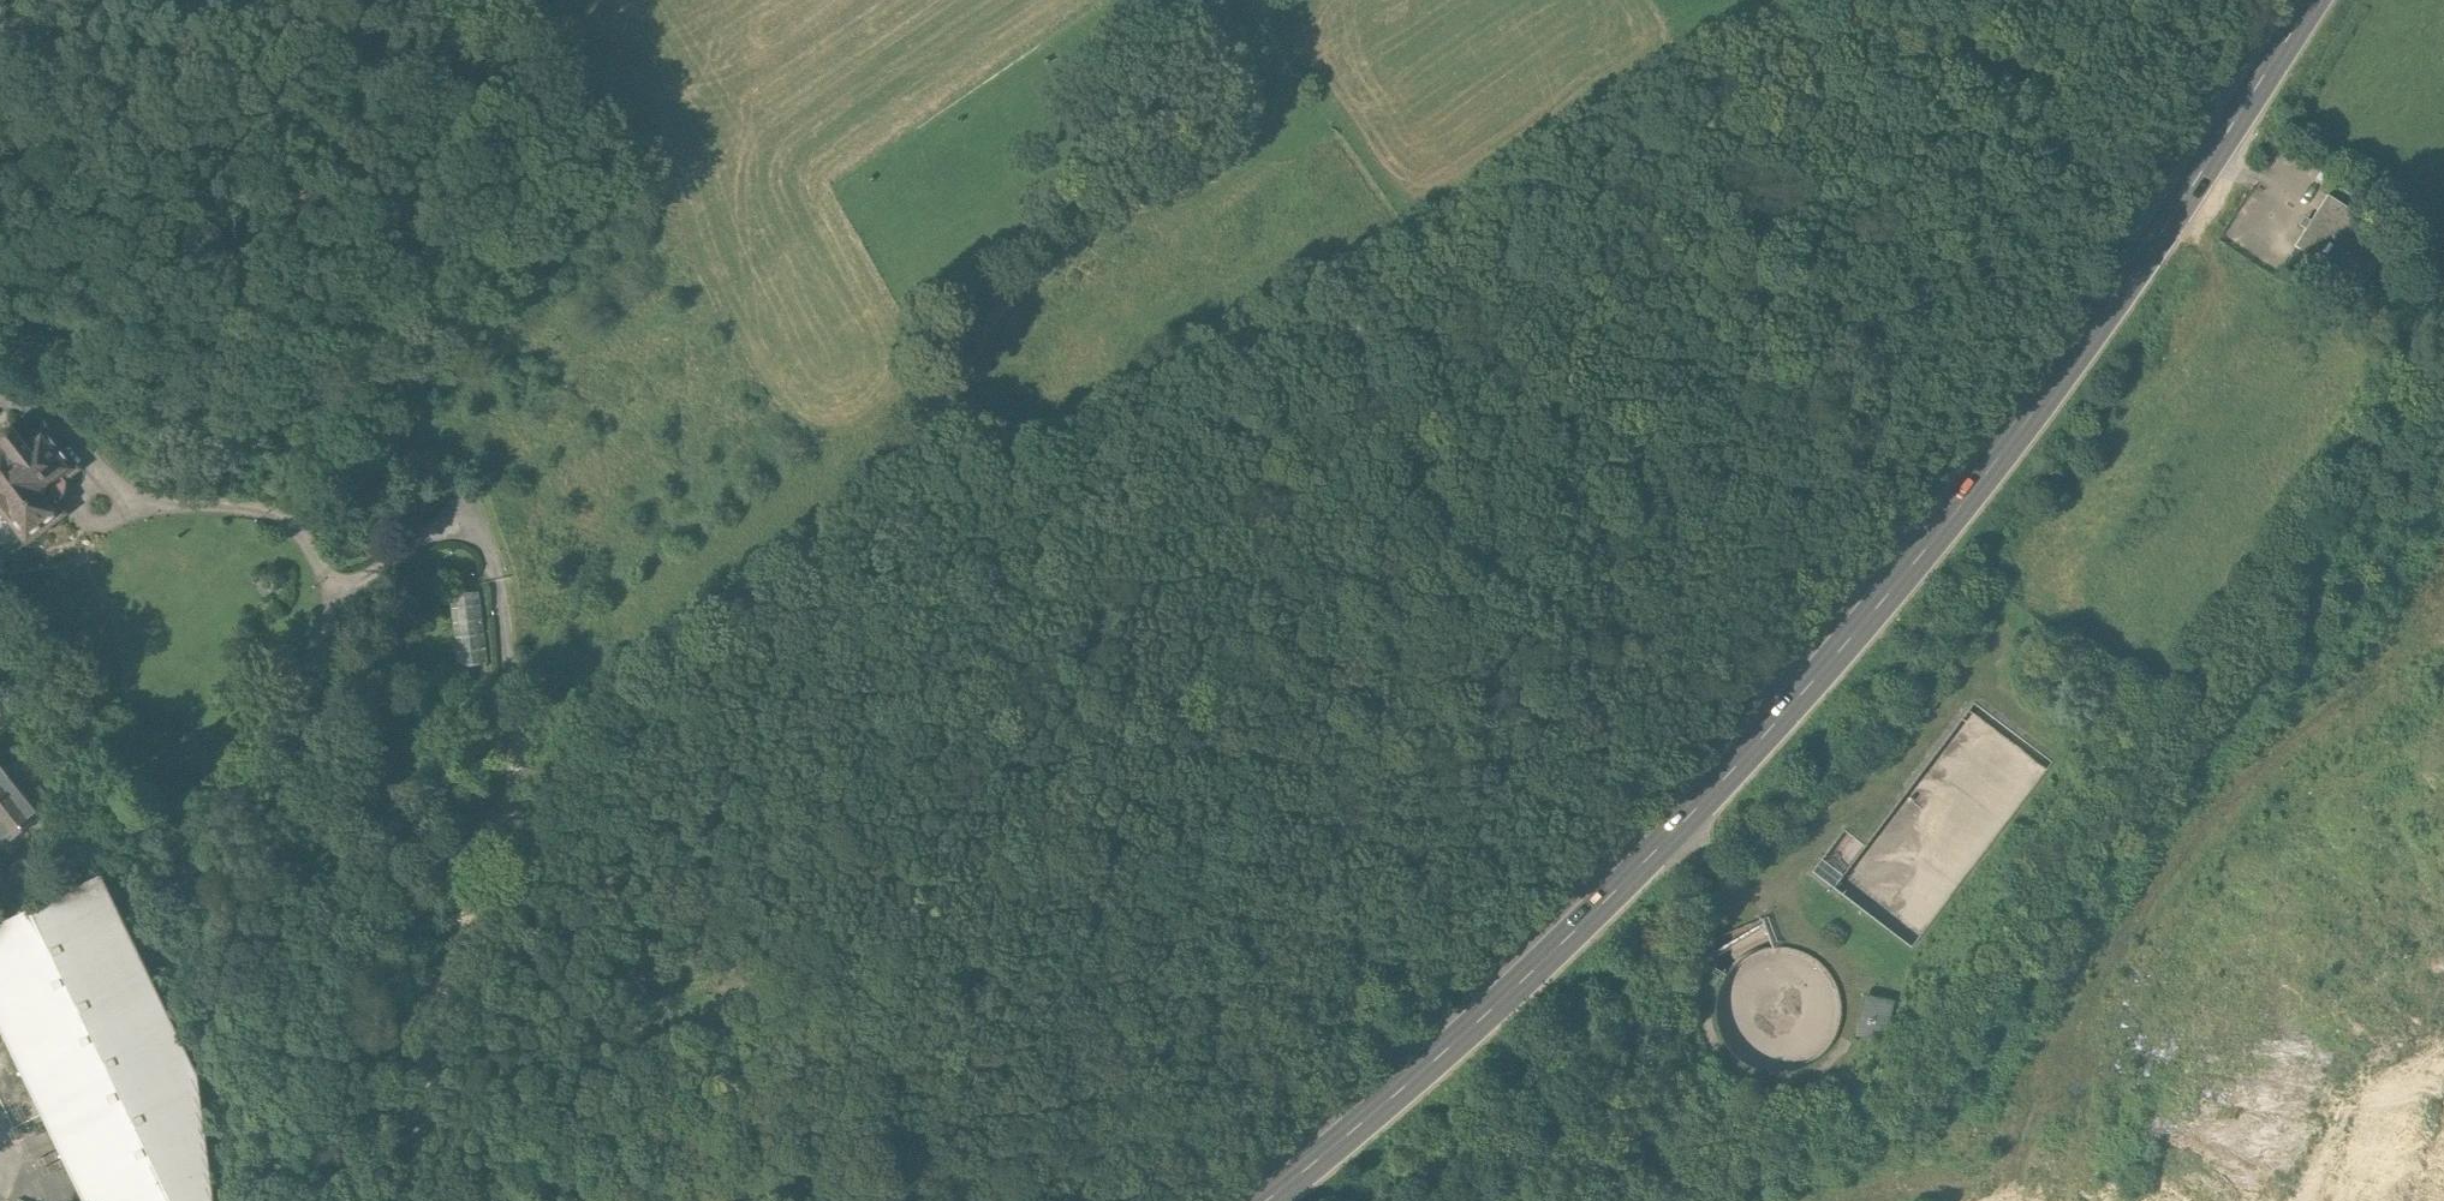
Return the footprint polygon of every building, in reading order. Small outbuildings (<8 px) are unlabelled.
[(2393,242),(2331,202),(2295,257),(2358,297),(2393,242)] [(24,548),(56,525),(36,498),(41,495),(33,483),(65,459),(43,430),(19,448),(7,431),(0,436),(0,522),(1,523),(4,521),(24,548)] [(495,667),(485,596),(453,601),(463,672),(495,667)] [(7,847),(43,820),(40,815),(51,806),(47,801),(52,797),(36,776),(31,780),(28,776),(17,785),(0,763),(0,837),(7,847)] [(0,927),(0,1094),(16,1127),(46,1114),(88,1200),(214,1200),(197,1076),(104,877),(0,927)] [(1863,997),(1854,1040),(1884,1046),(1893,1003),(1863,997)]
